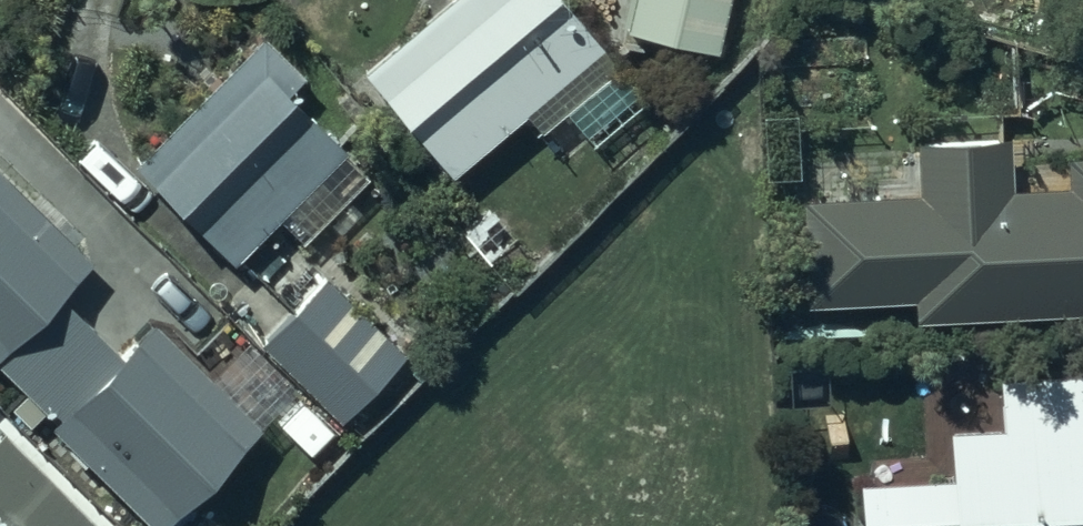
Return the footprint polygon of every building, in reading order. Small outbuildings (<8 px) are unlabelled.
[(558,0),(461,0),(362,81),(450,187),(606,58),(558,0)] [(737,0),(640,0),(630,40),(723,61),(737,0)] [(132,171),(239,270),(347,155),(294,105),(309,89),(256,40),(132,171)] [(915,130),(917,182),(802,186),(806,295),(910,291),(911,310),(1082,303),(1082,142),(1062,143),(1063,176),(1007,178),(1005,126),(915,130)] [(150,525),(181,525),(261,444),(148,333),(119,363),(64,309),(95,277),(0,184),(0,380),(150,525)] [(259,359),(340,434),(405,365),(324,290),(259,359)] [(1011,401),(1013,440),(954,443),(957,491),(859,497),(861,525),(1082,525),(1082,396),(1011,401)] [(0,435),(0,525),(92,525),(0,435)]
